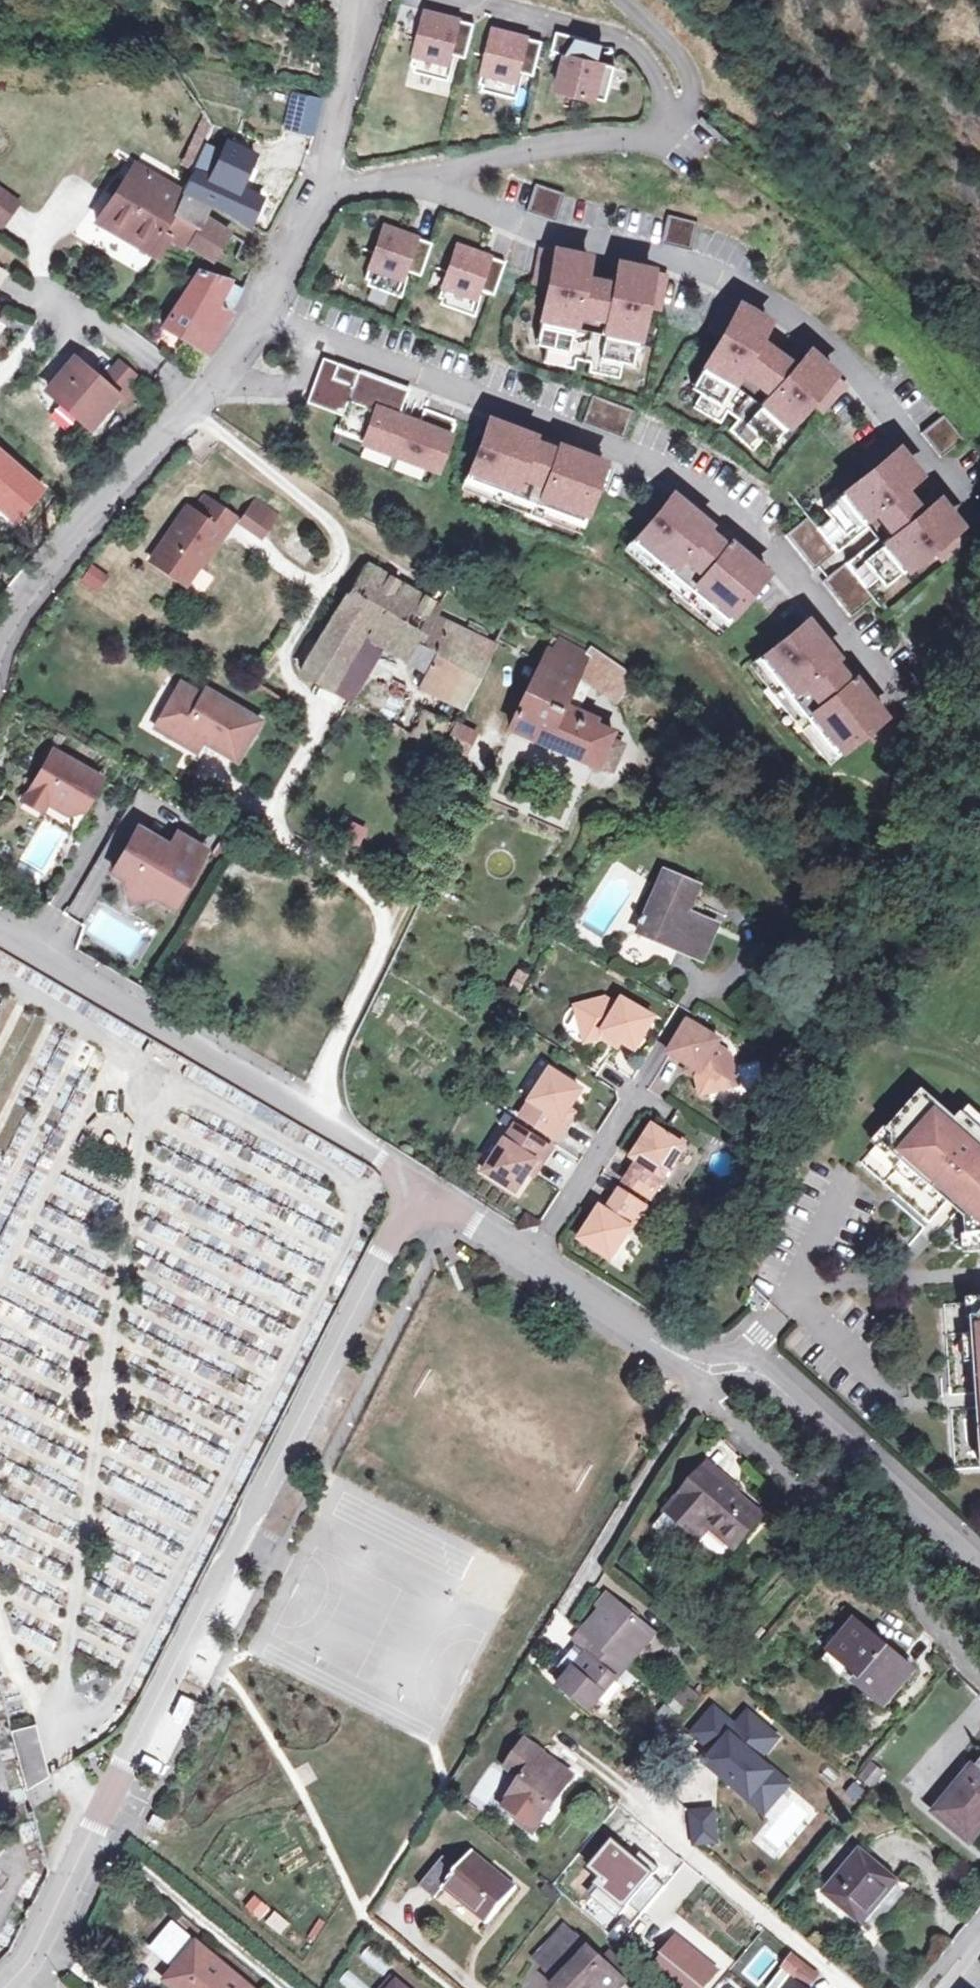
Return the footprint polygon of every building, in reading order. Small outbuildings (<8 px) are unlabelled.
[(124,8),(142,34),(148,30),(130,5),(124,8)] [(474,23),(475,21),(457,17),(456,21),(441,16),(442,13),(425,8),(414,53),(410,64),(444,73),(447,61),(450,52),(465,56),(474,23)] [(517,71),(534,75),(542,41),(525,37),(524,40),(508,37),(509,33),(492,29),(482,71),(479,83),(512,91),(515,80),(517,71)] [(598,61),(603,43),(595,42),(556,32),(552,50),(564,53),(556,87),(594,96),(605,99),(614,66),(598,61)] [(312,133),(319,100),(293,95),(287,127),(312,133)] [(192,171),(212,125),(204,113),(179,164),(192,171)] [(223,129),(212,125),(192,171),(182,192),(211,203),(211,202),(249,223),(260,196),(203,172),(223,129)] [(195,235),(220,249),(230,232),(205,216),(210,206),(181,194),(133,167),(95,223),(159,259),(168,239),(185,248),(195,235)] [(525,212),(554,221),(563,193),(535,183),(525,212)] [(1,226),(19,205),(0,190),(0,225),(1,226)] [(696,221),(666,214),(659,243),(689,250),(696,221)] [(420,276),(431,244),(414,238),(413,241),(399,236),(400,232),(383,226),(364,279),(397,291),(404,270),(420,276)] [(407,235),(400,232),(399,236),(413,241),(414,238),(407,235)] [(212,263),(220,249),(195,235),(185,248),(212,263)] [(483,292),(492,295),(504,262),(487,256),(486,260),(472,254),(473,251),(456,245),(441,286),(437,297),(470,309),(477,290),(483,292)] [(480,254),(473,251),(472,254),(486,260),(487,256),(480,254)] [(535,284),(550,287),(537,347),(546,349),(543,364),(574,370),(576,360),(591,363),(589,373),(619,379),(622,363),(632,365),(646,305),(659,309),(666,277),(652,274),(621,268),(617,282),(615,293),(599,290),(583,287),(585,276),(589,260),(542,251),(535,284)] [(219,303),(229,281),(197,271),(162,327),(207,353),(231,315),(229,313),(230,310),(219,303)] [(242,288),(229,281),(219,303),(230,310),(242,288)] [(477,290),(470,309),(475,311),(483,292),(477,290)] [(711,329),(723,336),(693,389),(702,394),(694,407),(721,422),(726,413),(740,421),(735,430),(762,445),(769,431),(778,436),(809,383),(821,390),(838,363),(825,355),(797,340),(790,353),(784,362),(770,354),(756,346),(761,336),(769,323),(740,306),(728,300),(711,329)] [(74,359),(48,389),(81,417),(87,410),(97,418),(116,395),(103,383),(74,359)] [(309,404),(308,405),(342,417),(337,431),(438,468),(455,420),(421,408),(407,402),(411,390),(325,359),(325,360),(325,361),(325,363),(325,365),(325,366),(325,367),(325,369),(325,371),(325,372),(325,374),(324,376),(324,377),(324,379),(323,380),(323,382),(322,383),(321,385),(321,387),(320,388),(319,390),(318,391),(318,393),(317,394),(316,396),(315,397),(314,398),(313,399),(313,400),(311,401),(311,402),(310,403),(309,404)] [(325,359),(308,405),(309,404),(310,403),(311,402),(311,401),(313,400),(313,399),(314,398),(315,397),(316,396),(317,394),(318,393),(318,391),(319,390),(320,388),(321,387),(321,385),(322,383),(323,382),(323,380),(324,379),(324,377),(324,376),(325,374),(325,372),(325,371),(325,369),(325,367),(325,366),(325,365),(325,363),(325,361),(325,360),(325,359)] [(119,364),(103,383),(116,395),(126,404),(143,385),(119,364)] [(817,407),(823,412),(847,387),(841,381),(817,407)] [(593,398),(584,422),(626,438),(635,414),(637,410),(595,394),(593,398)] [(87,410),(81,417),(90,425),(97,418),(87,410)] [(923,432),(943,456),(965,438),(946,414),(923,432)] [(533,435),(490,419),(468,479),(582,521),(604,462),(561,445),(557,456),(529,446),(533,435)] [(533,435),(529,446),(557,456),(561,445),(547,440),(533,435)] [(862,458),(871,470),(824,508),(830,516),(819,524),(838,548),(845,542),(855,555),(848,561),(867,585),(879,575),(885,582),(934,545),(943,557),(968,536),(939,500),(927,509),(918,516),(908,503),(898,491),(906,484),(918,474),(889,438),(862,458)] [(39,484),(57,485),(58,467),(40,466),(39,484)] [(709,522),(675,493),(634,542),(727,619),(768,571),(732,541),(725,550),(702,531),(709,522)] [(186,507),(152,555),(187,579),(220,531),(223,533),(234,517),(203,498),(193,512),(186,507)] [(277,514),(254,498),(243,515),(265,530),(277,514)] [(788,533),(815,567),(837,550),(809,515),(788,533)] [(725,550),(732,541),(721,532),(709,522),(702,531),(725,550)] [(187,579),(190,581),(223,533),(220,531),(187,579)] [(187,579),(152,555),(149,560),(183,584),(187,579)] [(825,579),(853,614),(874,596),(846,561),(825,579)] [(365,633),(383,645),(424,671),(416,688),(462,708),(495,645),(432,614),(437,605),(366,563),(298,672),(331,688),(365,633)] [(95,592),(106,578),(92,567),(82,581),(95,592)] [(838,654),(810,618),(761,658),(837,752),(885,713),(854,674),(846,681),(830,661),(838,654)] [(350,698),(383,645),(365,633),(331,688),(350,698)] [(579,676),(591,684),(615,701),(631,677),(591,648),(586,655),(558,640),(552,652),(548,650),(524,695),(509,729),(597,767),(598,766),(608,744),(613,732),(595,725),(598,718),(580,710),(566,704),(579,676)] [(830,661),(846,681),(854,674),(846,664),(838,654),(830,661)] [(580,710),(591,684),(579,676),(566,704),(580,710)] [(179,682),(160,716),(181,729),(175,740),(194,751),(200,740),(202,737),(207,740),(205,743),(235,761),(259,720),(204,688),(200,695),(179,682)] [(391,721),(412,732),(424,710),(403,700),(391,721)] [(453,725),(424,710),(412,732),(411,736),(440,750),(453,725)] [(181,729),(160,716),(153,727),(175,740),(181,729)] [(456,727),(445,749),(462,758),(474,736),(456,727)] [(608,744),(598,766),(612,773),(622,750),(608,744)] [(52,749),(22,799),(40,809),(44,802),(53,800),(73,811),(82,809),(100,778),(52,749)] [(359,848),(365,827),(347,822),(341,844),(359,848)] [(154,845),(157,840),(136,828),(111,872),(122,878),(127,901),(150,895),(156,884),(176,896),(202,850),(176,834),(169,846),(166,852),(154,845)] [(169,846),(157,840),(154,845),(166,852),(169,846)] [(687,921),(692,909),(702,886),(667,871),(640,935),(690,955),(702,927),(687,921)] [(156,884),(150,895),(169,907),(176,896),(156,884)] [(722,922),(692,909),(687,921),(702,927),(690,955),(705,962),(722,922)] [(612,1038),(621,1043),(636,1053),(655,1021),(623,1001),(619,1008),(606,1001),(576,1009),(586,1044),(602,1039),(605,1041),(612,1038)] [(722,1043),(689,1024),(671,1056),(691,1068),(701,1074),(697,1081),(701,1096),(743,1084),(745,1092),(765,1087),(758,1063),(733,1069),(729,1055),(718,1049),(722,1043)] [(617,1049),(621,1043),(612,1038),(605,1041),(617,1049)] [(647,1082),(660,1094),(681,1070),(668,1059),(647,1082)] [(688,1075),(697,1081),(701,1074),(691,1068),(688,1075)] [(558,1142),(569,1125),(563,1121),(570,1111),(583,1092),(553,1072),(522,1119),(558,1142)] [(890,1152),(947,1202),(951,1198),(961,1208),(958,1211),(967,1219),(968,1236),(979,1235),(979,1129),(963,1114),(957,1121),(924,1091),(888,1131),(894,1136),(895,1146),(890,1152)] [(576,1115),(570,1111),(563,1121),(569,1125),(576,1115)] [(537,1164),(542,1167),(553,1150),(517,1127),(486,1172),(517,1192),(530,1174),(537,1164)] [(654,1128),(639,1150),(644,1154),(639,1163),(627,1183),(652,1200),(685,1147),(654,1128)] [(888,1131),(879,1142),(890,1152),(895,1146),(894,1136),(888,1131)] [(644,1154),(639,1150),(633,1159),(639,1163),(644,1154)] [(536,1177),(542,1167),(537,1164),(530,1174),(536,1177)] [(602,1220),(596,1216),(581,1240),(613,1260),(646,1207),(621,1191),(607,1213),(602,1220)] [(953,1207),(958,1211),(961,1208),(951,1198),(947,1202),(953,1207)] [(601,1209),(596,1216),(602,1220),(607,1213),(601,1209)] [(520,1229),(523,1231),(537,1229),(540,1225),(528,1216),(520,1229)] [(968,1236),(969,1248),(979,1247),(979,1235),(968,1236)] [(762,1518),(733,1494),(722,1484),(703,1467),(666,1509),(699,1538),(710,1525),(736,1547),(762,1518)] [(727,1479),(722,1484),(733,1494),(738,1489),(727,1479)] [(708,1535),(701,1544),(724,1561),(731,1552),(708,1535)] [(585,1653),(566,1675),(558,1684),(589,1709),(654,1633),(607,1593),(597,1605),(601,1608),(581,1631),(587,1637),(577,1647),(585,1653)] [(830,1650),(860,1675),(854,1682),(883,1706),(913,1671),(854,1622),(830,1650)] [(722,1650),(733,1660),(742,1649),(732,1639),(722,1650)] [(559,1669),(566,1675),(585,1653),(577,1647),(559,1669)] [(673,1699),(675,1701),(670,1706),(682,1717),(687,1711),(684,1709),(696,1692),(686,1683),(673,1699)] [(737,1729),(715,1712),(697,1734),(719,1751),(711,1761),(751,1795),(759,1786),(774,1799),(787,1784),(757,1759),(775,1737),(749,1715),(737,1729)] [(41,1768),(38,1769),(28,1735),(15,1738),(28,1788),(44,1778),(41,1768)] [(543,1754),(524,1740),(506,1767),(523,1778),(504,1807),(535,1829),(571,1774),(542,1755),(543,1754)] [(858,1779),(873,1790),(886,1772),(871,1761),(858,1779)] [(974,1766),(936,1811),(970,1839),(979,1826),(979,1771),(974,1766)] [(759,1786),(751,1795),(766,1808),(774,1799),(759,1786)] [(716,1840),(712,1810),(691,1813),(695,1843),(716,1840)] [(162,1820),(153,1815),(147,1823),(156,1829),(162,1820)] [(824,1894),(861,1924),(896,1880),(859,1850),(824,1894)] [(458,1868),(443,1857),(419,1885),(434,1897),(442,1888),(486,1923),(514,1889),(471,1853),(458,1868)] [(254,1895),(243,1907),(261,1921),(271,1909),(254,1895)] [(176,1969),(166,1981),(174,1987),(253,1987),(198,1942),(173,1920),(150,1948),(176,1969)] [(544,1970),(575,1936),(562,1924),(531,1958),(544,1970)] [(620,1977),(600,1959),(575,1936),(544,1970),(556,1981),(550,1987),(586,1987),(591,1982),(598,1987),(619,1987),(625,1982),(620,1977)] [(718,1971),(680,1939),(667,1955),(705,1987),(718,1971)] [(606,1952),(600,1959),(620,1977),(626,1970),(606,1952)] [(789,1954),(780,1965),(806,1987),(816,1976),(789,1954)] [(705,1987),(667,1955),(654,1971),(674,1987),(704,1987),(705,1987)] [(781,1967),(775,1974),(792,1987),(794,1987),(799,1982),(781,1967)]
